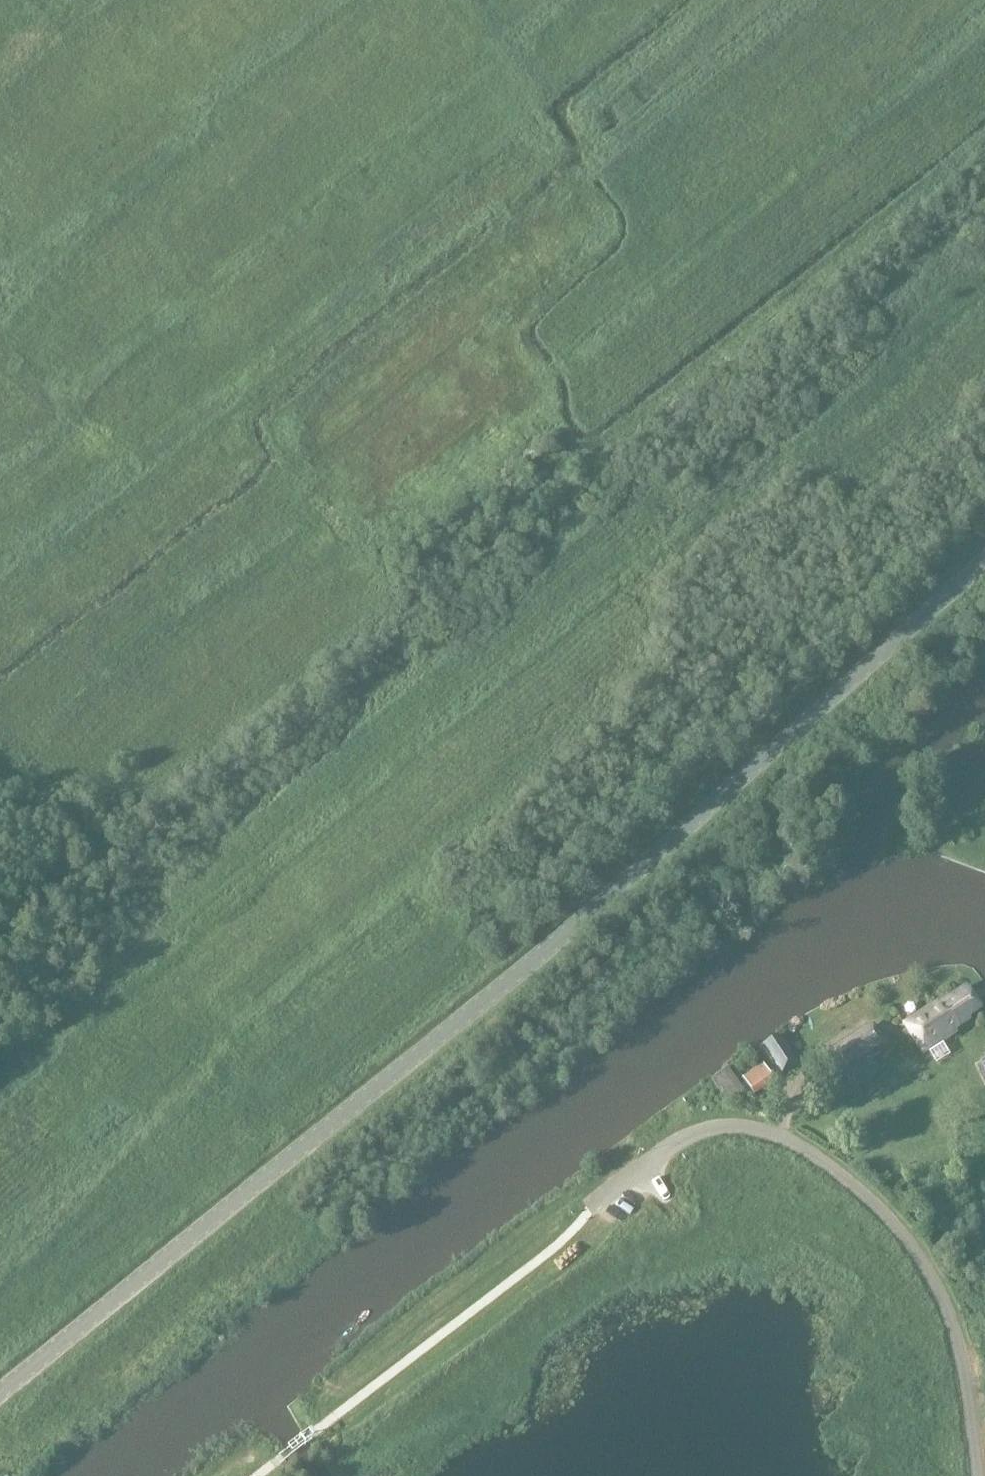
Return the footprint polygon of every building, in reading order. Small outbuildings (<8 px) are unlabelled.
[(940,1003),(904,1026),(923,1055),(957,1034),(955,1031),(970,1022),(968,1019),(981,1011),(967,988),(941,1004),(940,1003)] [(888,1051),(872,1025),(831,1052),(844,1077),(888,1051)] [(782,1074),(797,1064),(778,1035),(762,1046),(782,1074)] [(754,1096),(774,1082),(768,1073),(747,1086),(754,1096)]
